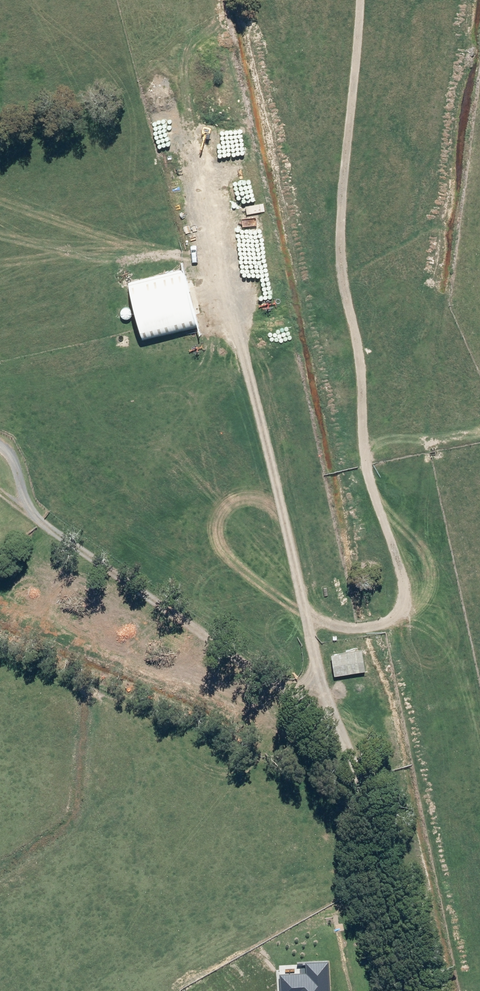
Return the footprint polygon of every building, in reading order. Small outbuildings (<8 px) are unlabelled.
[(185,270),(129,284),(144,341),(199,327),(185,270)] [(335,674),(366,669),(363,648),(331,653),(335,674)] [(330,960),(300,962),(301,974),(280,975),(280,990),(331,990),(330,960)]
